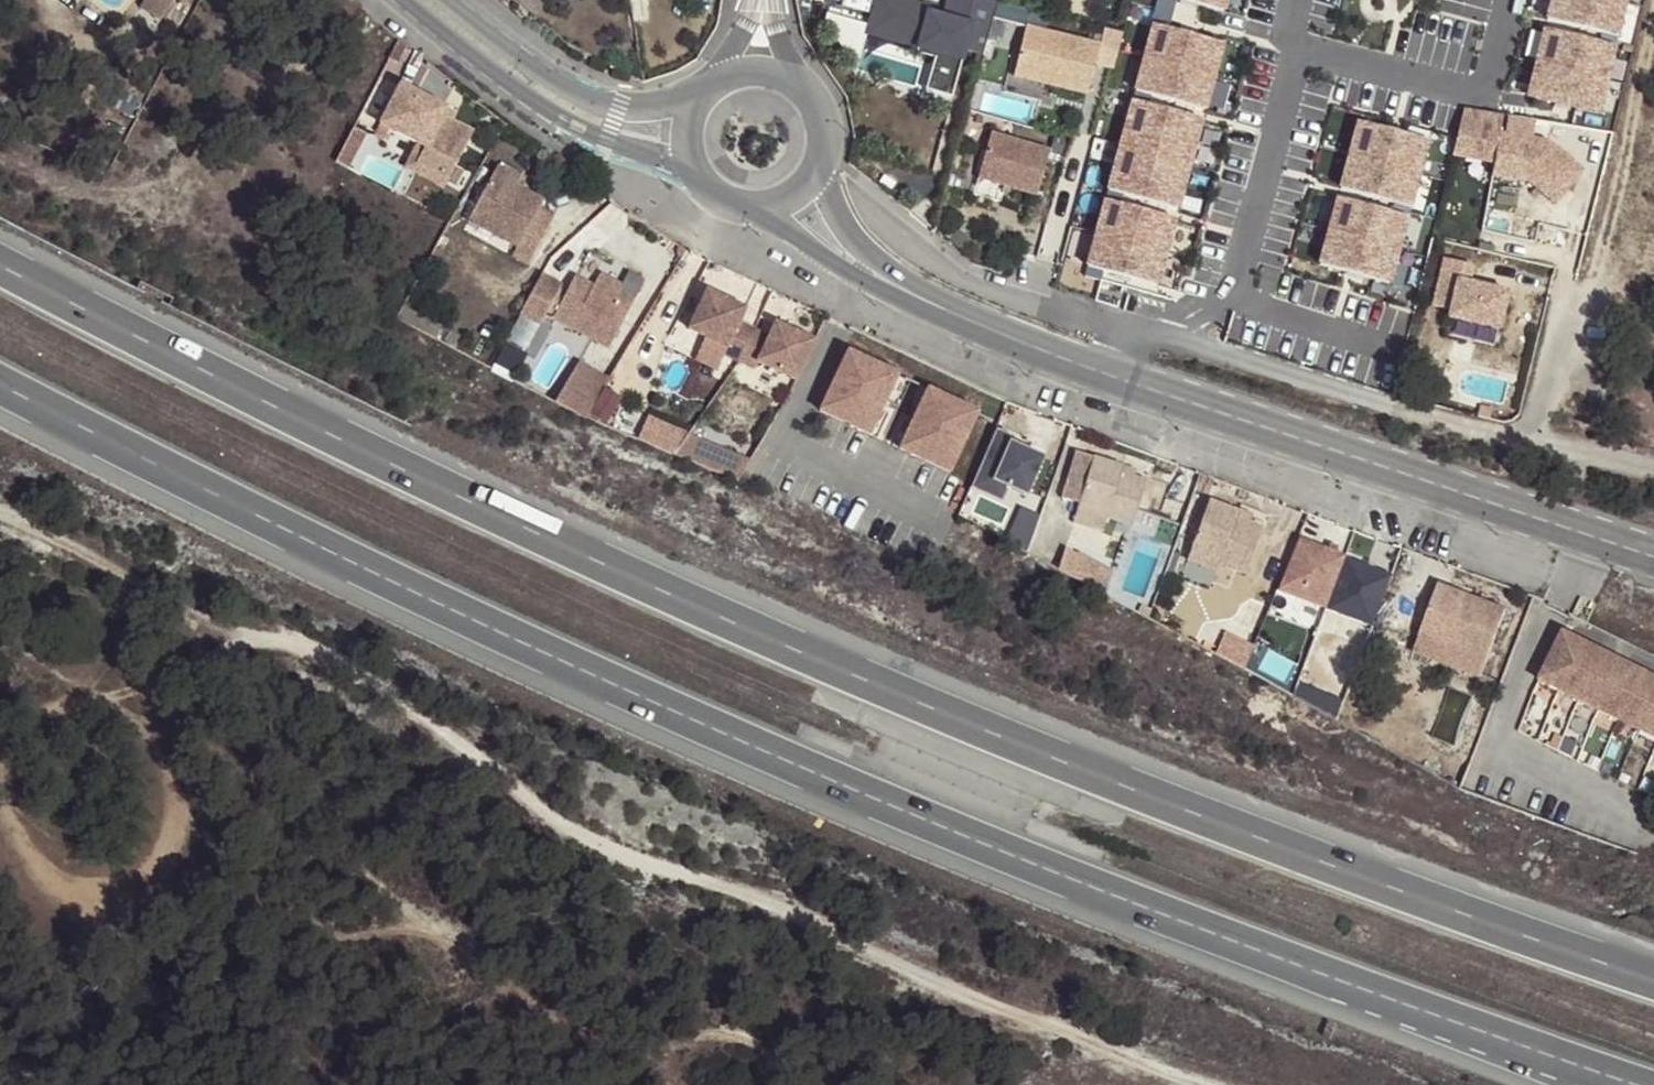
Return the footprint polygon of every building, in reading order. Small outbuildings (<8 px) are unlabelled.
[(142,5),(163,19),(176,0),(146,0),(142,5)] [(998,3),(982,0),(946,0),(945,9),(908,0),(873,0),(867,25),(828,15),(827,22),(856,69),(866,35),(937,56),(928,89),(953,96),(966,52),(983,57),(998,3)] [(1169,30),(1177,0),(1160,0),(1153,26),(1169,30)] [(1223,12),(1227,0),(1178,0),(1223,12)] [(1544,20),(1614,37),(1622,3),(1609,0),(1549,0),(1544,20)] [(1013,74),(1088,93),(1100,44),(1026,25),(1013,74)] [(1144,59),(1213,78),(1222,45),(1169,30),(1153,26),(1144,59)] [(1542,29),(1533,63),(1603,80),(1611,46),(1542,29)] [(1135,92),(1204,111),(1213,78),(1144,59),(1135,92)] [(1533,63),(1525,96),(1595,113),(1603,80),(1533,63)] [(442,110),(398,86),(376,124),(413,145),(420,149),(411,165),(442,182),(468,135),(447,124),(437,118),(441,112),(442,110)] [(1120,147),(1189,165),(1202,121),(1133,102),(1120,147)] [(1500,113),(1462,107),(1450,153),(1492,161),(1490,174),(1527,180),(1552,203),(1579,170),(1545,141),(1543,144),(1529,142),(1530,138),(1534,119),(1507,115),(1503,133),(1497,132),(1500,113)] [(441,112),(437,118),(447,124),(450,118),(441,112)] [(1425,140),(1356,123),(1348,157),(1417,174),(1425,140)] [(368,172),(381,138),(353,128),(340,162),(368,172)] [(1037,193),(1050,149),(991,132),(979,176),(1037,193)] [(439,189),(442,182),(411,165),(420,149),(413,145),(400,168),(439,189)] [(1108,191),(1177,210),(1189,165),(1120,147),(1108,191)] [(1417,174),(1348,157),(1339,190),(1409,207),(1417,174)] [(516,181),(494,168),(463,221),(511,249),(507,258),(523,266),(548,221),(534,213),(539,203),(512,189),(516,181)] [(1407,217),(1337,200),(1329,233),(1399,250),(1407,217)] [(1106,201),(1096,234),(1165,253),(1174,220),(1106,201)] [(1329,233),(1321,267),(1390,284),(1399,250),(1329,233)] [(1103,272),(1156,286),(1165,253),(1096,234),(1087,267),(1103,272)] [(1471,265),(1442,258),(1431,305),(1448,309),(1446,317),(1497,329),(1506,292),(1467,282),(1471,265)] [(1085,276),(1100,280),(1103,272),(1087,267),(1085,276)] [(563,290),(544,275),(520,314),(539,326),(547,313),(559,296),(563,290)] [(603,329),(629,321),(635,310),(623,302),(599,287),(596,294),(577,282),(565,300),(554,317),(552,321),(576,337),(603,329)] [(599,287),(623,302),(626,297),(602,282),(599,287)] [(721,351),(737,359),(752,327),(738,320),(731,299),(706,287),(687,325),(724,344),(721,351)] [(565,300),(559,296),(547,313),(554,317),(565,300)] [(744,306),(731,299),(738,320),(744,306)] [(606,356),(629,321),(603,329),(576,337),(606,356)] [(774,321),(767,334),(787,327),(774,321)] [(752,327),(737,359),(752,366),(756,360),(792,378),(811,340),(787,327),(767,334),(752,327)] [(511,340),(503,358),(523,367),(531,349),(511,340)] [(869,401),(879,405),(892,381),(843,356),(813,415),(862,440),(874,415),(864,410),(869,401)] [(648,414),(620,402),(628,384),(577,362),(560,402),(639,435),(648,414)] [(903,430),(891,455),(940,480),(970,421),(921,396),(908,421),(918,426),(913,435),(903,430)] [(864,410),(874,415),(879,405),(869,401),(864,410)] [(651,413),(641,438),(743,479),(753,454),(651,413)] [(908,421),(903,430),(913,435),(918,426),(908,421)] [(1117,471),(1069,459),(1059,500),(1076,504),(1108,513),(1133,519),(1143,485),(1129,481),(1115,477),(1117,471)] [(994,477),(975,469),(970,480),(990,488),(994,477)] [(1129,481),(1131,475),(1117,471),(1115,477),(1129,481)] [(961,503),(957,520),(975,530),(987,500),(966,491),(961,503)] [(1076,504),(1072,517),(1104,525),(1108,513),(1076,504)] [(1235,519),(1236,512),(1205,504),(1194,544),(1250,558),(1260,526),(1246,522),(1235,519)] [(1034,544),(1041,511),(1019,507),(1012,539),(1034,544)] [(1248,515),(1236,512),(1235,519),(1246,522),(1248,515)] [(1328,609),(1350,552),(1301,534),(1279,590),(1328,609)] [(1377,626),(1396,570),(1351,555),(1332,611),(1377,626)] [(1435,587),(1432,594),(1463,606),(1465,598),(1435,587)] [(1463,606),(1432,594),(1415,638),(1483,665),(1501,612),(1465,598),(1463,606)] [(1561,633),(1538,682),(1653,737),(1653,677),(1561,633)]
